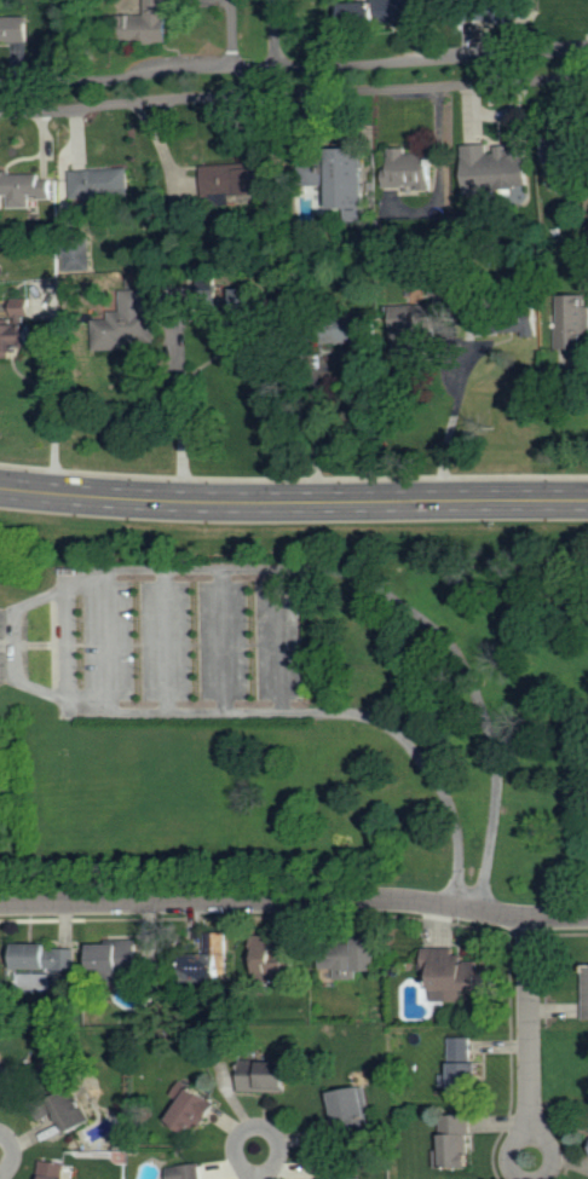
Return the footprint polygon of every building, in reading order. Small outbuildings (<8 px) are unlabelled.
[(146,16),(120,16),(121,43),(171,42),(170,0),(146,0),(146,16)] [(416,0),(386,0),(350,1),(350,24),(417,22),(416,0)] [(0,17),(0,43),(32,42),(31,17),(0,17)] [(466,197),(491,196),(491,204),(519,203),(518,188),(534,187),(532,148),(495,149),(495,145),(464,146),(466,197)] [(418,188),(418,192),(437,191),(435,153),(409,153),(409,148),(389,149),(390,188),(418,188)] [(369,149),(346,149),(346,166),(321,166),(321,185),(336,185),(336,210),(353,210),(353,220),(369,220),(369,149)] [(205,166),(206,199),(278,196),(276,155),(250,156),(251,164),(205,166)] [(74,204),(112,203),(112,197),(131,196),(131,169),(74,170),(74,204)] [(6,206),(6,197),(11,197),(11,209),(33,208),(33,199),(55,198),(55,181),(44,181),(44,174),(0,174),(0,206),(6,206)] [(68,272),(94,271),(94,248),(68,249),(68,272)] [(99,348),(158,346),(157,311),(149,311),(149,290),(123,291),(124,311),(110,312),(110,320),(99,320),(99,348)] [(253,312),(254,291),(237,291),(237,311),(253,312)] [(558,330),(558,369),(587,369),(587,305),(583,305),(583,296),(561,296),(561,330),(558,330)] [(0,320),(0,358),(21,358),(20,349),(35,349),(35,299),(13,299),(14,320),(0,320)] [(413,330),(438,331),(438,325),(448,325),(449,305),(413,304),(413,330)] [(507,321),(499,321),(498,331),(514,332),(515,315),(507,315),(507,321)] [(371,342),(371,333),(380,333),(380,317),(345,316),(345,342),(371,342)] [(230,932),(209,932),(209,954),(199,954),(199,980),(228,981),(230,932)] [(296,951),(278,951),(278,936),(260,937),(261,973),(274,972),(274,981),(297,980),(296,951)] [(94,975),(143,973),(142,941),(93,942),(94,975)] [(79,948),(56,948),(56,944),(18,943),(18,969),(79,969),(79,948)] [(360,971),(381,970),(380,944),(334,945),(335,961),(329,962),(330,969),(338,968),(338,980),(360,979),(360,971)] [(465,1001),(465,990),(485,990),(485,962),(470,962),(469,955),(459,955),(458,947),(425,948),(425,971),(434,970),(434,1002),(465,1001)] [(49,991),(49,974),(15,973),(15,990),(49,991)] [(476,1037),(457,1037),(456,1093),(486,1094),(487,1062),(475,1062),(476,1037)] [(244,1090),(293,1091),(294,1062),(244,1061),(244,1090)] [(174,1121),(200,1135),(218,1100),(182,1081),(174,1096),(184,1101),(174,1121)] [(34,1103),(44,1119),(60,1110),(74,1134),(95,1122),(75,1088),(52,1102),(48,1095),(34,1103)] [(373,1119),(369,1088),(333,1092),(337,1123),(373,1119)] [(472,1114),(446,1116),(447,1150),(437,1150),(437,1169),(478,1167),(478,1153),(474,1154),(472,1114)] [(76,1178),(69,1178),(70,1162),(41,1161),(40,1178),(76,1178)] [(364,1178),(343,1178),(342,1161),(326,1161),(326,1178),(364,1178)] [(208,1164),(172,1166),(173,1178),(209,1178),(208,1164)]
